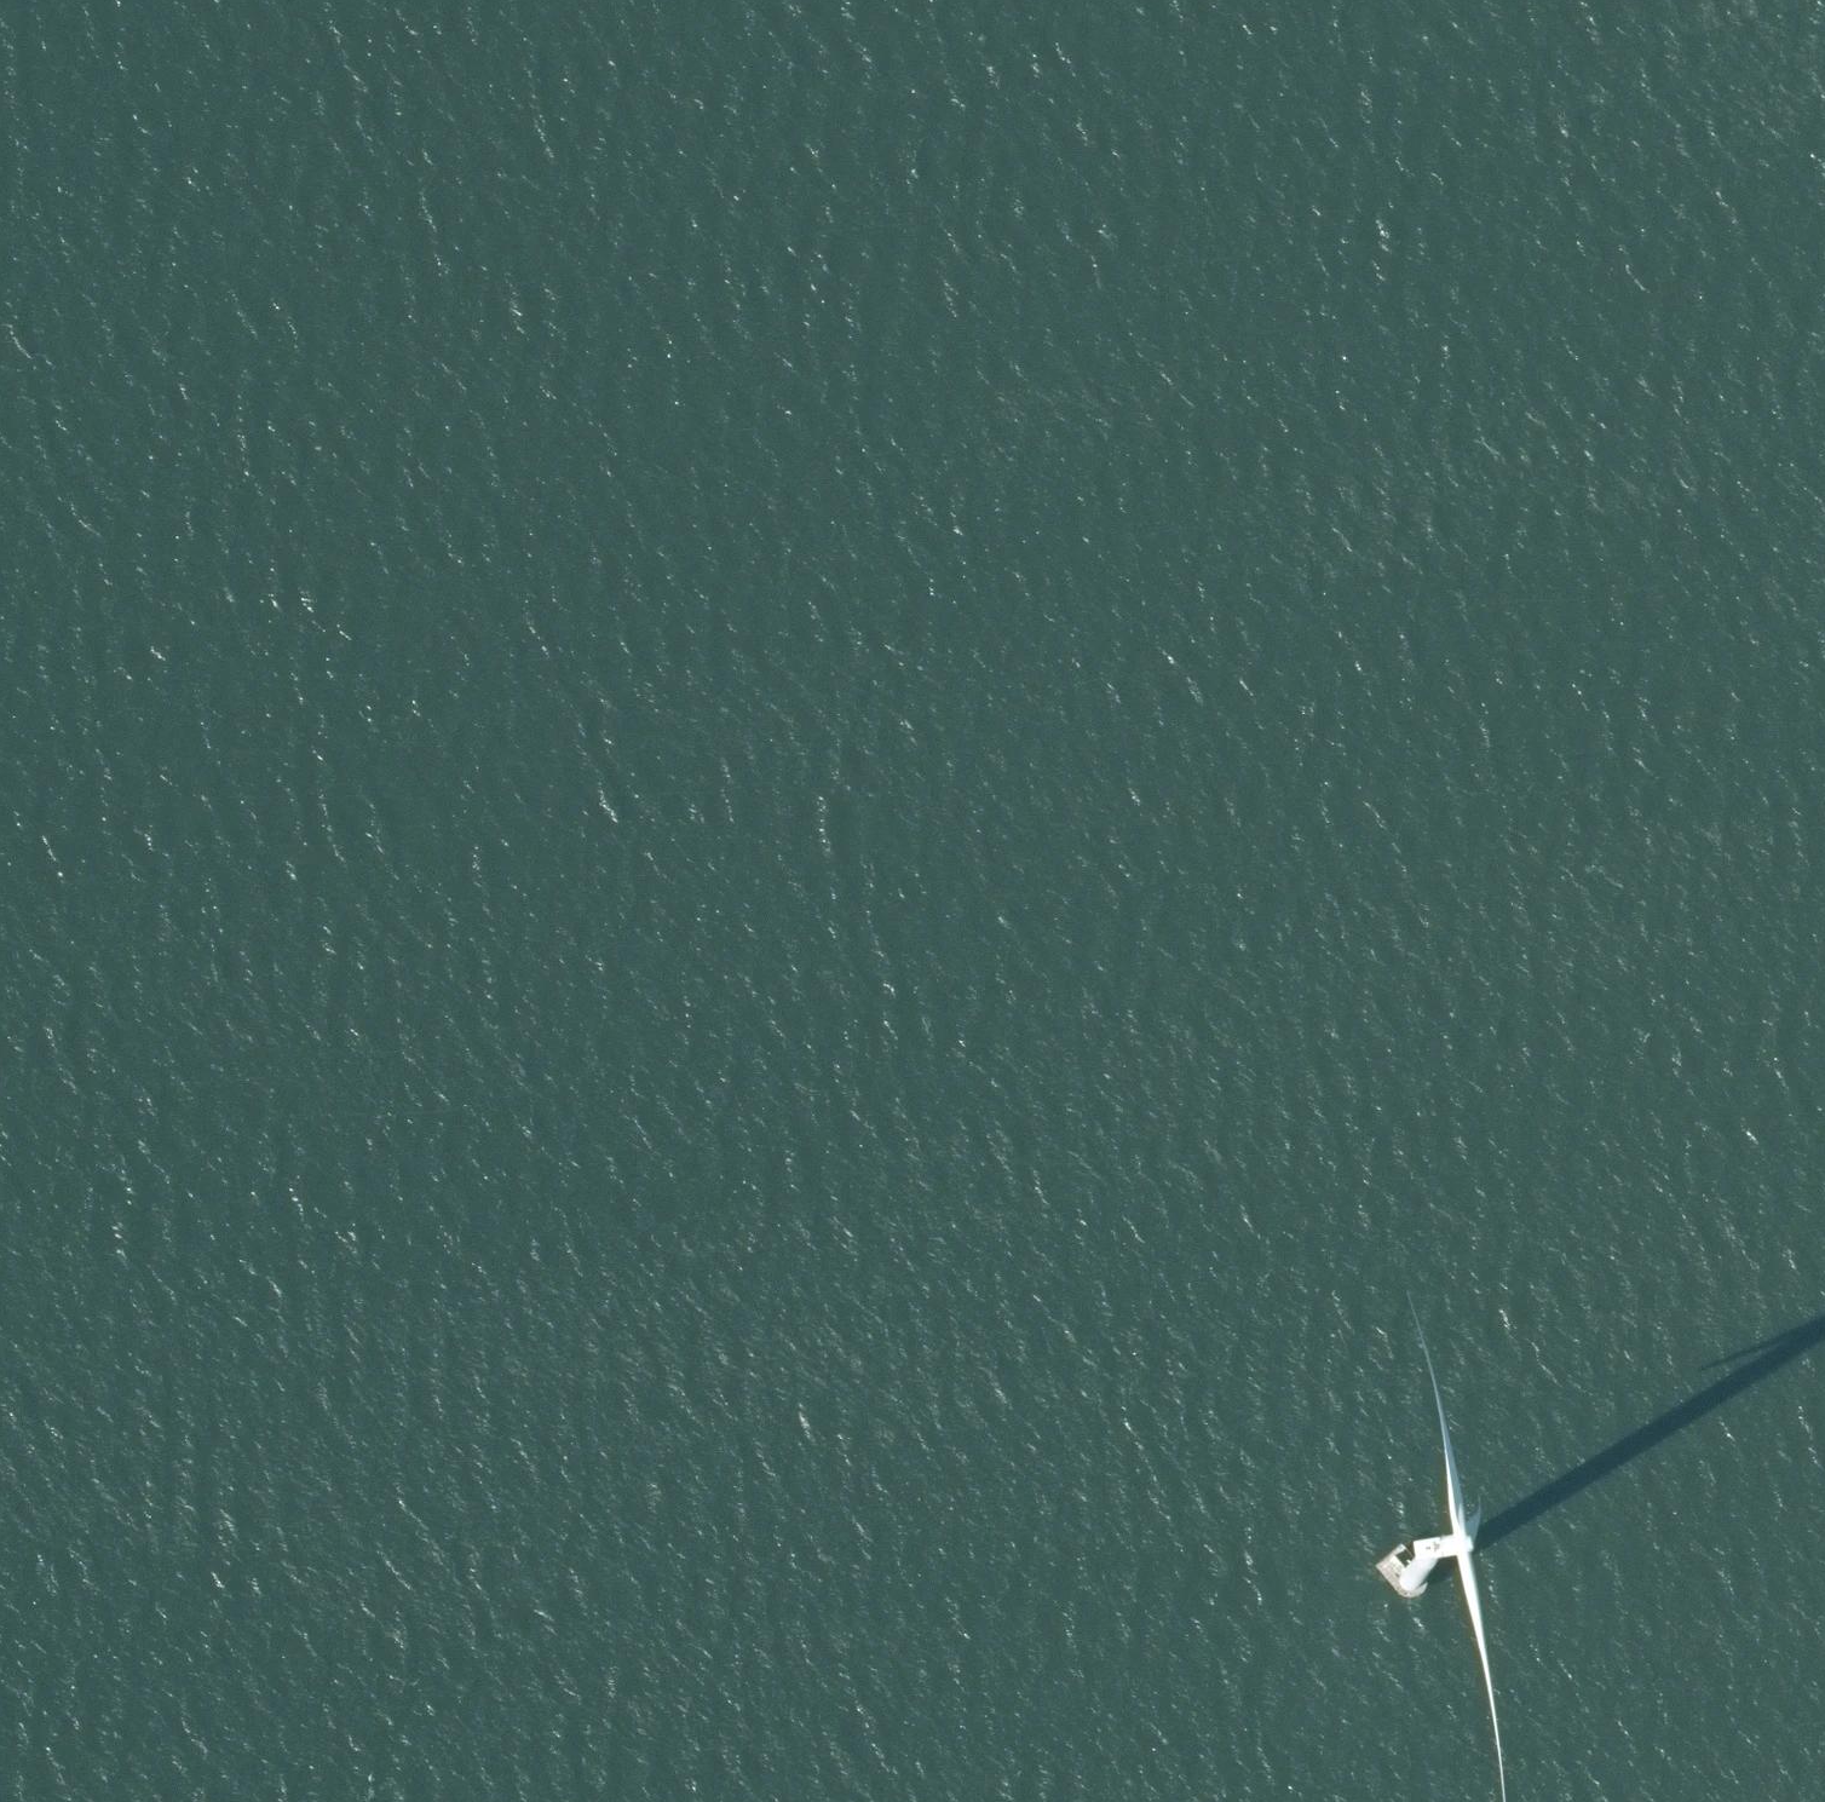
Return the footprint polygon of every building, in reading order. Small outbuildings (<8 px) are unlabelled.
[(1396,1577),(1395,1581),(1396,1585),(1399,1588),(1402,1591),(1407,1591),(1411,1590),(1414,1588),(1416,1585),(1417,1581),(1416,1577),(1414,1573),(1411,1571),(1407,1570),(1402,1570),(1399,1573),(1396,1577)]
